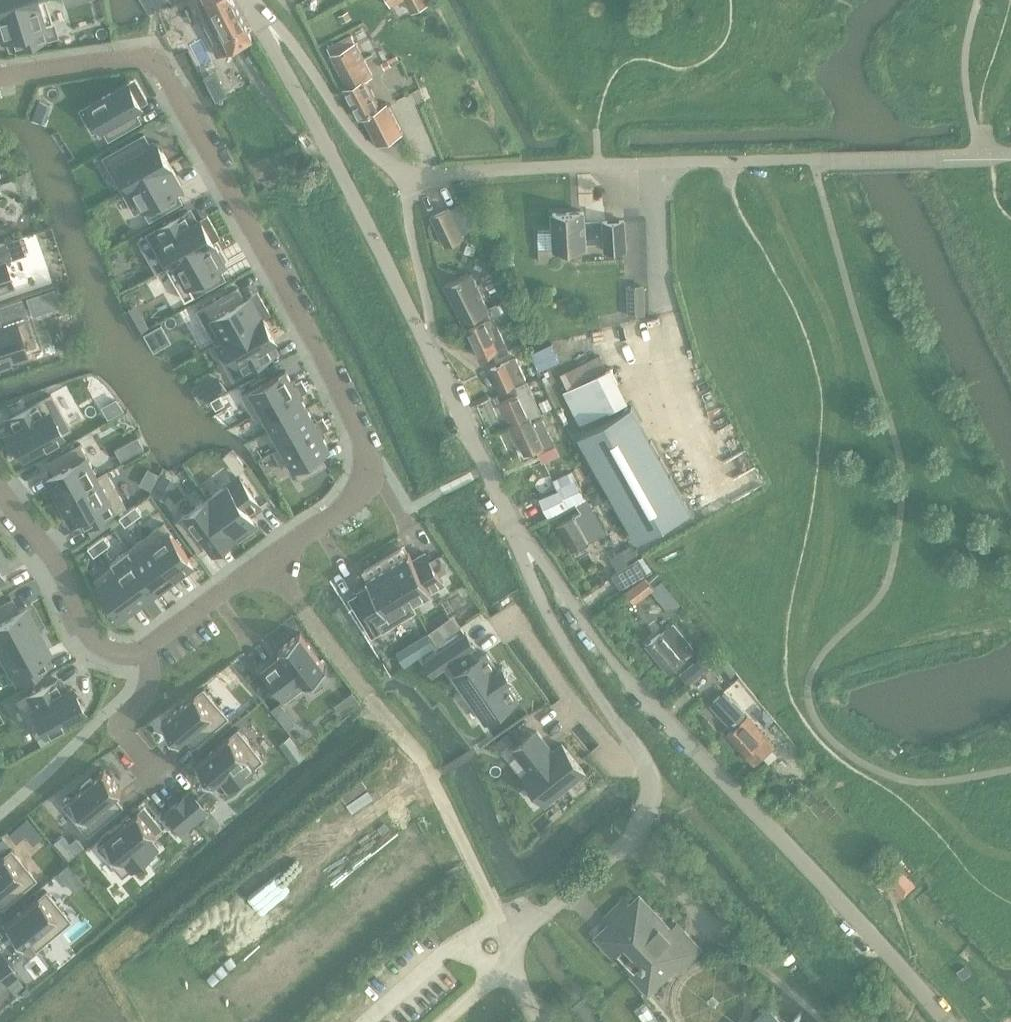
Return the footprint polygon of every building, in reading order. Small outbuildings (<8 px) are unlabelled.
[(0,12),(0,33),(2,38),(9,35),(13,48),(57,35),(46,0),(39,0),(0,12)] [(39,0),(36,0),(0,0),(0,12),(39,0)] [(218,56),(253,39),(233,0),(190,0),(218,56)] [(431,0),(406,0),(412,11),(431,1),(431,0)] [(351,36),(327,48),(348,87),(344,89),(359,118),(364,116),(378,144),(379,145),(403,132),(402,131),(387,103),(380,107),(365,79),(372,75),(351,36)] [(129,82),(90,104),(110,138),(141,120),(135,109),(142,105),(129,82)] [(144,135),(105,157),(123,190),(170,164),(158,142),(151,146),(144,135)] [(170,164),(123,190),(136,212),(144,207),(151,219),(182,201),(175,189),(182,186),(170,164)] [(463,237),(449,208),(431,217),(445,246),(463,237)] [(188,211),(148,234),(167,267),(214,241),(201,219),(194,223),(188,211)] [(584,212),(572,212),(553,213),(554,230),(538,231),(539,249),(555,248),(586,247),(585,243),(605,242),(605,251),(626,250),(624,220),(603,222),(584,223),(584,212)] [(0,244),(0,290),(12,286),(4,262),(27,254),(21,237),(0,244)] [(214,241),(167,267),(186,300),(225,278),(219,266),(226,262),(214,241)] [(463,322),(467,329),(491,317),(487,310),(489,309),(472,273),(445,286),(462,322),(463,322)] [(644,286),(628,287),(629,315),(645,315),(644,286)] [(53,288),(26,298),(32,314),(59,305),(53,288)] [(198,310),(217,343),(225,338),(264,317),(251,295),(244,299),(238,288),(198,310)] [(0,329),(0,364),(26,355),(16,324),(29,320),(22,298),(0,306),(0,320),(3,328),(0,329)] [(568,298),(559,300),(561,310),(570,307),(568,298)] [(596,314),(586,316),(589,328),(598,326),(596,314)] [(276,339),(264,317),(225,338),(244,372),(275,354),(269,342),(276,339)] [(492,317),(491,317),(467,329),(466,329),(479,358),(496,350),(499,355),(509,351),(492,317)] [(145,319),(133,326),(137,334),(149,327),(145,319)] [(517,358),(491,369),(501,390),(526,379),(517,358)] [(254,414),(297,390),(294,385),(286,370),(243,394),(254,414)] [(297,390),(254,414),(254,415),(263,410),(273,428),(308,409),(300,395),(308,390),(305,385),(302,380),(294,385),(297,390)] [(511,426),(512,426),(530,418),(531,418),(542,413),(527,381),(497,395),(511,426)] [(51,395),(10,418),(18,430),(11,434),(23,455),(69,429),(51,395)] [(211,400),(216,409),(225,404),(220,395),(211,400)] [(548,398),(539,402),(543,411),(552,407),(548,398)] [(631,405),(579,434),(637,539),(690,510),(631,405)] [(321,433),(329,428),(326,423),(323,418),(315,422),(308,409),(273,428),(283,446),(275,451),(275,452),(318,427),(321,433)] [(530,418),(512,426),(525,455),(541,448),(542,450),(555,444),(541,417),(532,421),(531,418),(530,418)] [(318,427),(275,452),(286,471),(294,467),(301,478),(326,464),(320,452),(329,447),(321,433),(318,427)] [(138,437),(131,441),(137,452),(145,448),(138,437)] [(99,477),(87,455),(80,443),(49,461),(55,472),(48,476),(60,498),(99,477)] [(126,506),(107,472),(99,477),(60,498),(72,520),(79,516),(86,528),(126,506)] [(574,502),(575,502),(585,497),(572,472),(554,480),(558,489),(540,499),(549,516),(574,502)] [(235,534),(255,519),(250,513),(260,505),(239,476),(208,498),(235,534)] [(599,490),(588,495),(594,507),(605,501),(599,490)] [(585,497),(575,502),(580,511),(557,525),(572,552),(606,533),(585,497)] [(178,521),(199,550),(210,542),(214,549),(235,534),(208,498),(178,521)] [(136,505),(128,511),(134,520),(142,514),(136,505)] [(119,517),(126,526),(134,520),(128,511),(119,517)] [(146,537),(175,577),(193,563),(164,523),(146,537)] [(105,536),(96,542),(103,550),(111,544),(105,536)] [(175,577),(146,537),(129,549),(158,589),(175,577)] [(96,542),(88,548),(94,556),(103,550),(96,542)] [(639,558),(632,546),(610,558),(619,572),(612,576),(621,590),(647,573),(638,559),(639,558)] [(111,562),(141,602),(158,589),(129,549),(111,562)] [(410,552),(388,564),(411,602),(444,583),(425,552),(414,558),(410,552)] [(111,562),(111,563),(113,567),(96,579),(102,587),(99,590),(106,600),(109,597),(123,615),(141,602),(111,562)] [(371,584),(360,591),(383,630),(416,610),(411,602),(388,564),(367,577),(371,584)] [(654,573),(646,580),(653,588),(661,581),(654,573)] [(641,584),(628,594),(637,605),(649,596),(641,584)] [(26,607),(19,611),(12,599),(0,605),(0,649),(38,629),(26,607)] [(661,633),(646,645),(670,674),(684,662),(687,659),(685,656),(694,649),(674,624),(662,634),(661,633)] [(438,626),(429,632),(437,643),(445,637),(438,626)] [(0,649),(0,652),(17,683),(49,666),(42,654),(49,650),(38,629),(0,649)] [(427,632),(416,639),(424,652),(435,644),(427,632)] [(466,632),(438,651),(447,665),(448,664),(471,648),(475,646),(466,632)] [(284,655),(264,670),(286,699),(327,668),(300,633),(279,648),(284,655)] [(471,648),(448,664),(455,674),(454,675),(485,721),(518,698),(507,682),(512,678),(503,665),(498,668),(486,652),(478,657),(471,648)] [(725,657),(714,665),(726,679),(736,671),(725,657)] [(688,685),(706,670),(698,660),(680,675),(688,685)] [(64,691),(57,680),(17,701),(36,736),(83,710),(71,687),(64,691)] [(204,688),(163,722),(180,742),(186,737),(194,747),(229,718),(204,688)] [(745,713),(724,692),(710,705),(731,727),(745,713)] [(280,702),(271,710),(278,719),(287,711),(280,702)] [(747,717),(727,736),(755,766),(775,747),(747,717)] [(238,729),(197,764),(214,783),(220,779),(229,788),(264,759),(238,729)] [(509,731),(496,742),(504,751),(517,741),(509,731)] [(537,731),(514,749),(530,770),(523,775),(546,803),(585,772),(563,744),(553,751),(537,731)] [(47,735),(39,739),(42,746),(50,741),(47,735)] [(83,789),(64,805),(89,835),(124,805),(115,795),(122,790),(105,770),(93,780),(91,778),(81,786),(83,789)] [(192,790),(179,801),(196,820),(208,810),(192,790)] [(179,801),(167,811),(183,831),(196,820),(179,801)] [(139,811),(98,846),(123,876),(158,847),(150,837),(156,832),(139,811)] [(27,818),(8,833),(16,842),(25,835),(32,844),(42,836),(27,818)] [(78,837),(70,843),(77,853),(85,846),(78,837)] [(0,857),(0,907),(1,908),(36,878),(11,848),(0,857)] [(68,863),(57,873),(75,893),(85,884),(68,863)] [(901,870),(890,881),(904,895),(915,884),(901,870)] [(45,890),(4,924),(21,944),(27,939),(35,949),(71,920),(45,890)] [(680,971),(702,950),(684,931),(678,936),(640,896),(628,907),(622,901),(605,918),(611,923),(596,937),(613,954),(625,943),(644,964),(632,975),(649,992),(676,966),(680,971)] [(0,955),(0,978),(6,984),(16,976),(18,974),(1,954),(0,955)] [(16,976),(6,984),(13,993),(23,984),(16,976)] [(770,1006),(753,1021),(786,1021),(770,1006)]
